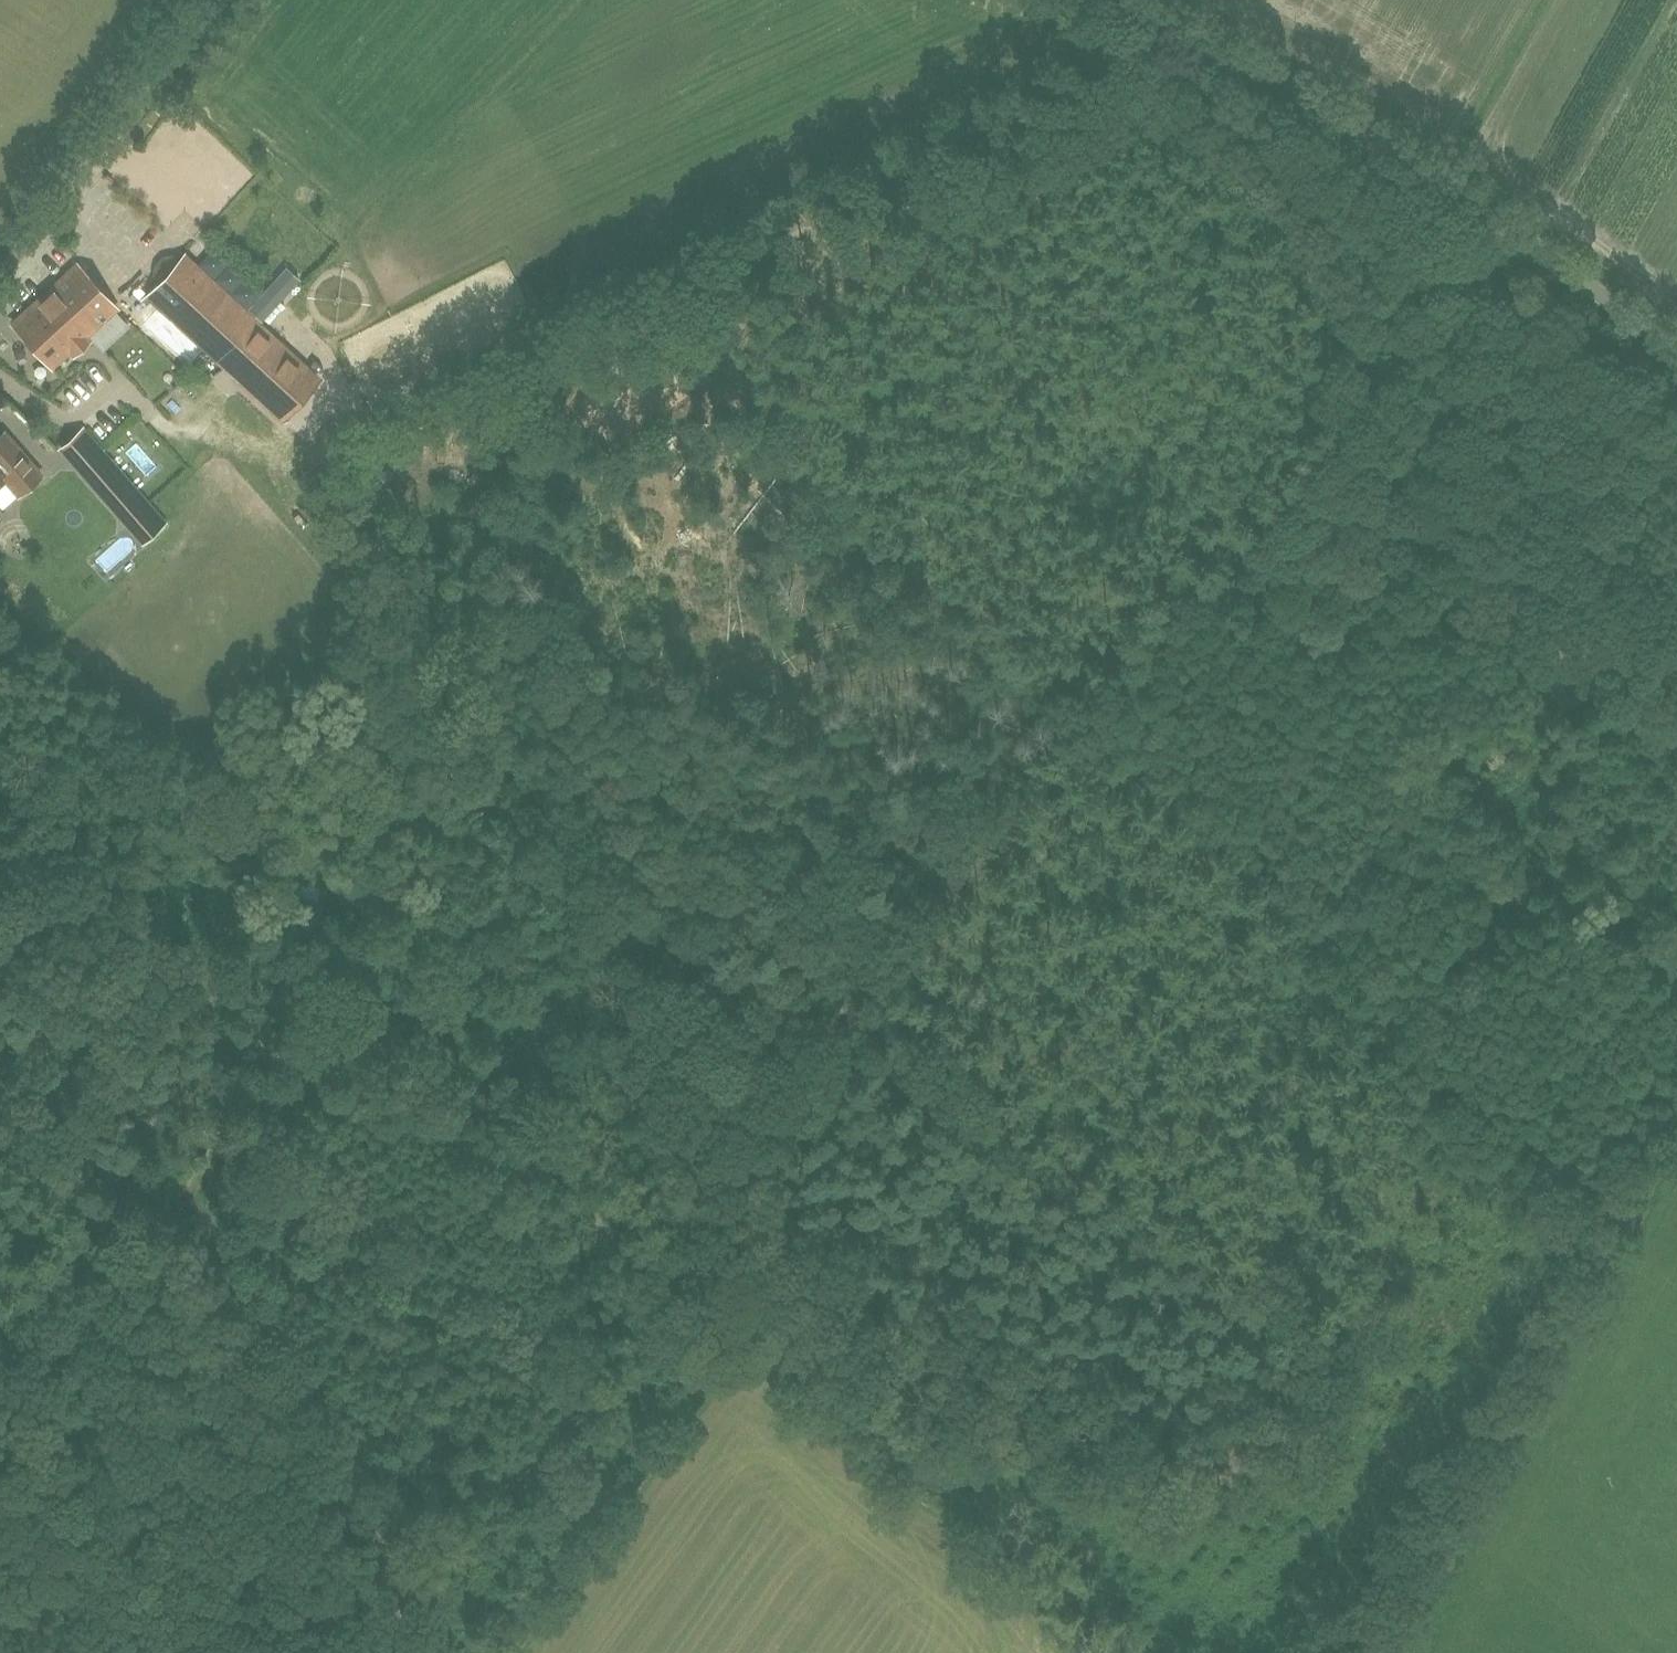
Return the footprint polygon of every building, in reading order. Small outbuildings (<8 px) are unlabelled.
[(280,420),(291,408),(317,379),(183,256),(149,294),(223,361),(219,365),(280,420)] [(115,309),(76,266),(12,324),(51,367),(115,309)] [(9,440),(2,432),(0,434),(0,475),(18,496),(41,476),(9,440)] [(148,501),(94,440),(74,458),(127,519),(148,501)]
